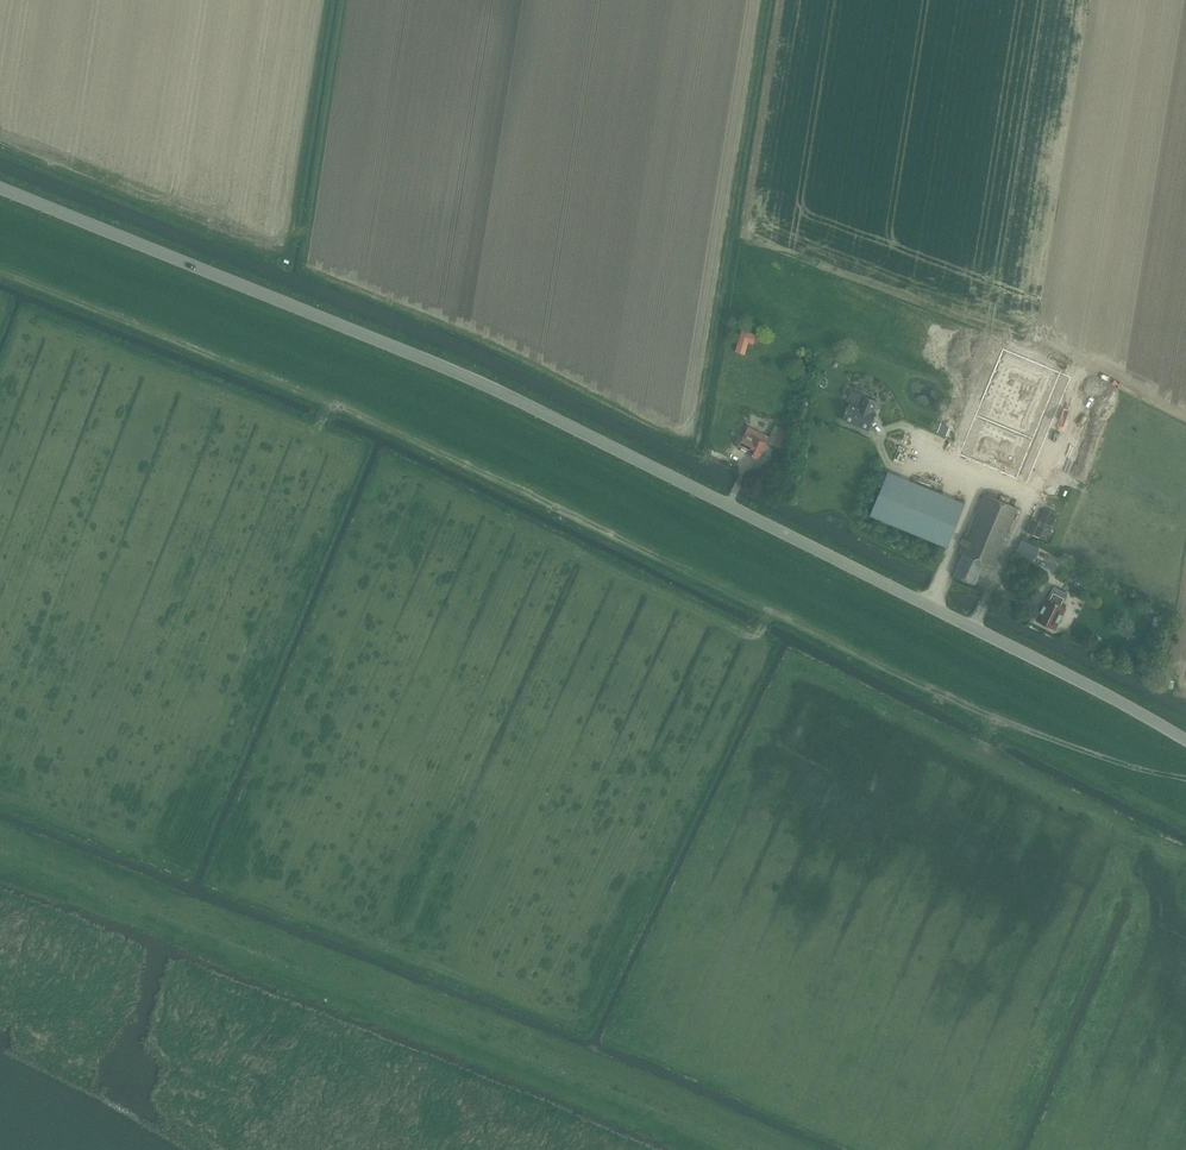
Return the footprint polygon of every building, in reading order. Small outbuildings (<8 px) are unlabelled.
[(742,329),(735,351),(745,354),(748,342),(754,344),(757,334),(742,329)] [(1003,348),(959,455),(1027,483),(1071,377),(1003,348)] [(876,405),(861,398),(857,408),(849,405),(841,425),(867,436),(876,416),(872,414),(876,405)] [(942,424),(938,433),(946,437),(950,428),(942,424)] [(759,458),(765,444),(769,436),(761,431),(749,426),(738,448),(759,458)] [(784,451),(793,433),(781,428),(772,445),(784,451)] [(964,503),(887,472),(869,516),(948,547),(964,503)] [(954,576),(974,584),(983,562),(993,566),(1018,508),(984,494),(965,539),(962,538),(960,543),(963,545),(960,553),(963,554),(954,576)] [(1043,508),(1036,525),(1048,530),(1054,513),(1043,508)] [(1015,553),(1033,561),(1039,547),(1022,539),(1015,553)] [(1055,629),(1065,607),(1061,605),(1067,593),(1054,586),(1048,599),(1047,598),(1040,612),(1039,611),(1036,618),(1037,619),(1036,620),(1055,629)] [(1149,604),(1145,611),(1158,617),(1161,610),(1149,604)]
